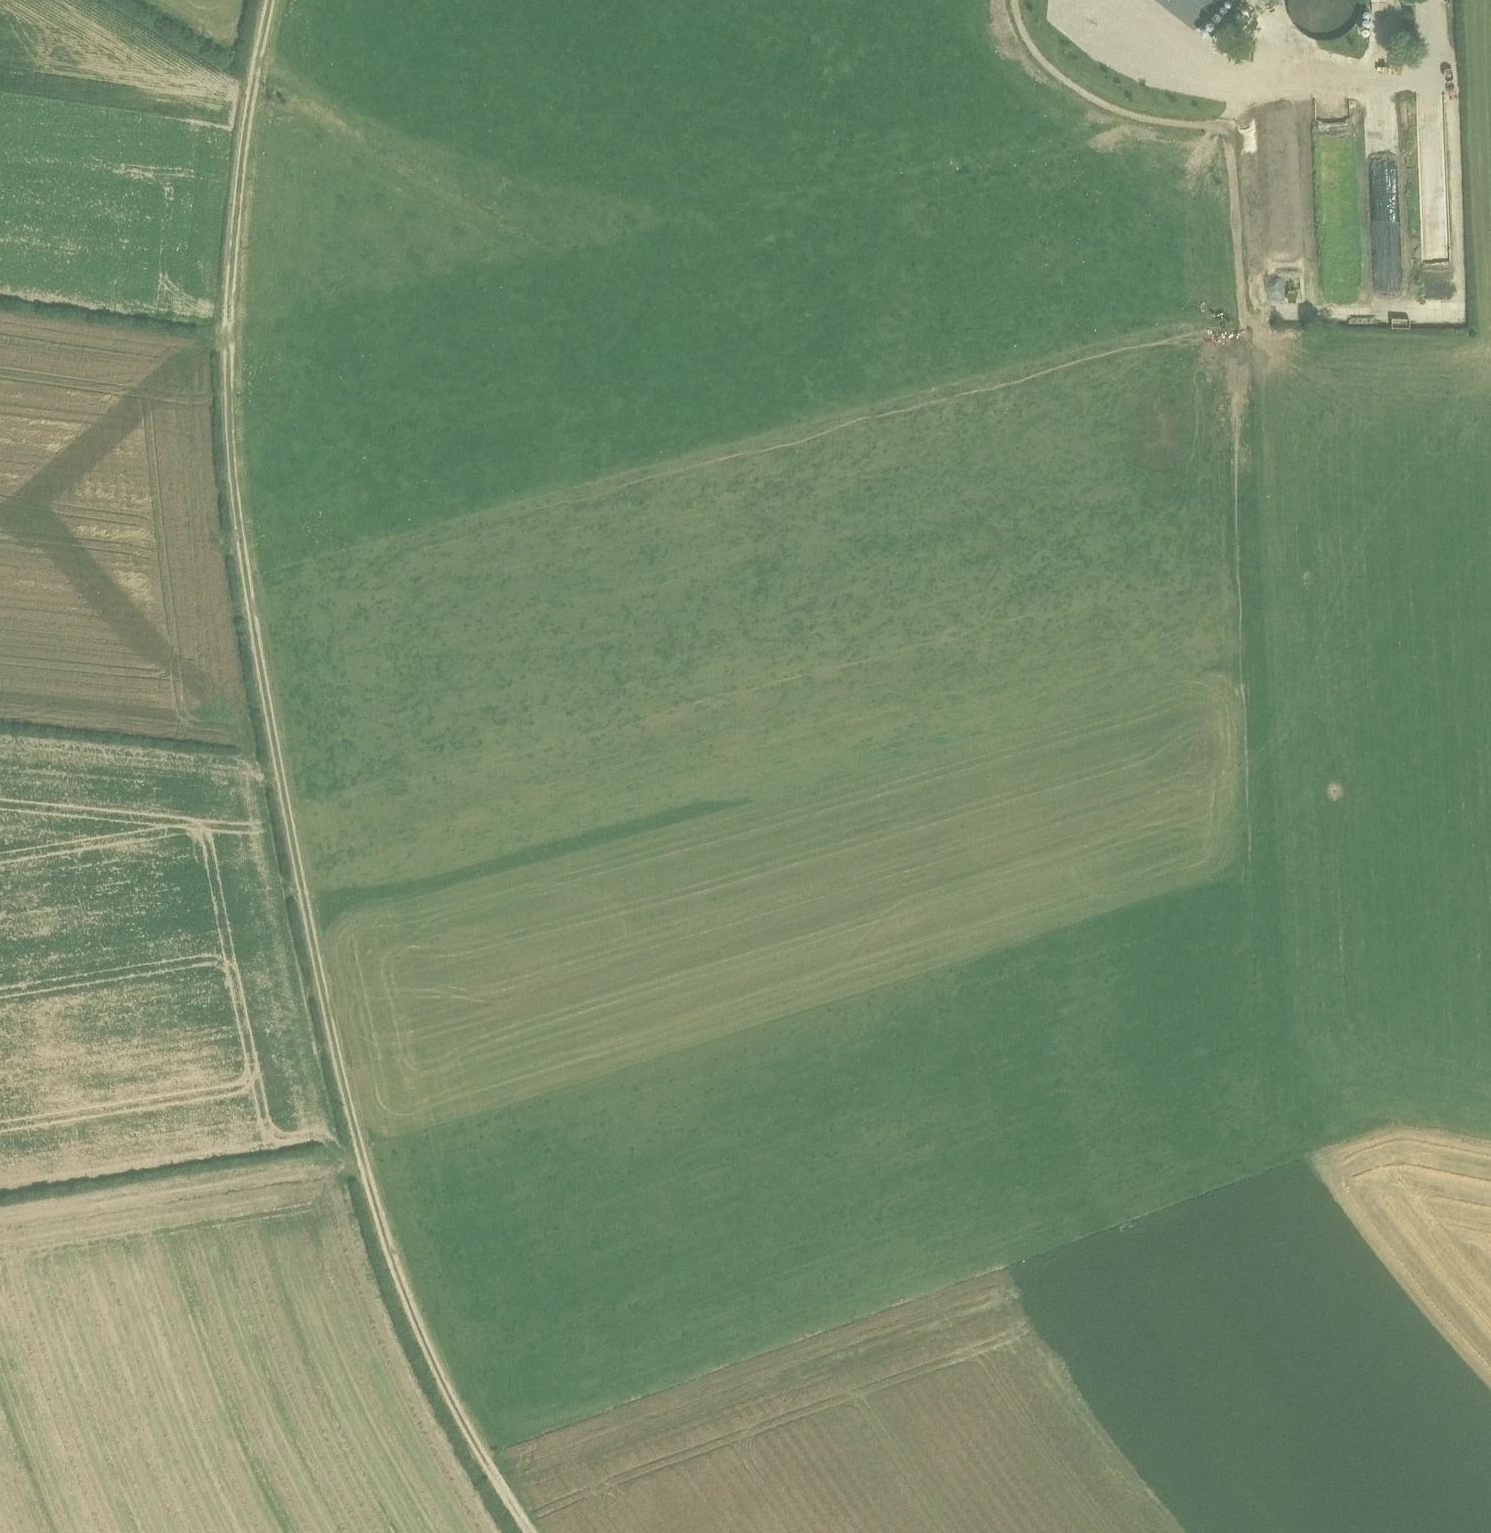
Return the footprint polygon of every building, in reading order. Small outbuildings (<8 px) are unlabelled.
[(1218,0),(1164,0),(1195,27),(1218,0)] [(1290,0),(1290,7),(1291,13),(1293,19),(1297,24),(1301,29),(1305,32),(1310,34),(1315,36),(1320,37),(1327,38),(1333,37),(1340,34),(1346,31),(1351,27),(1355,21),(1358,14),(1360,8),(1360,2),(1360,0),(1290,0)]
